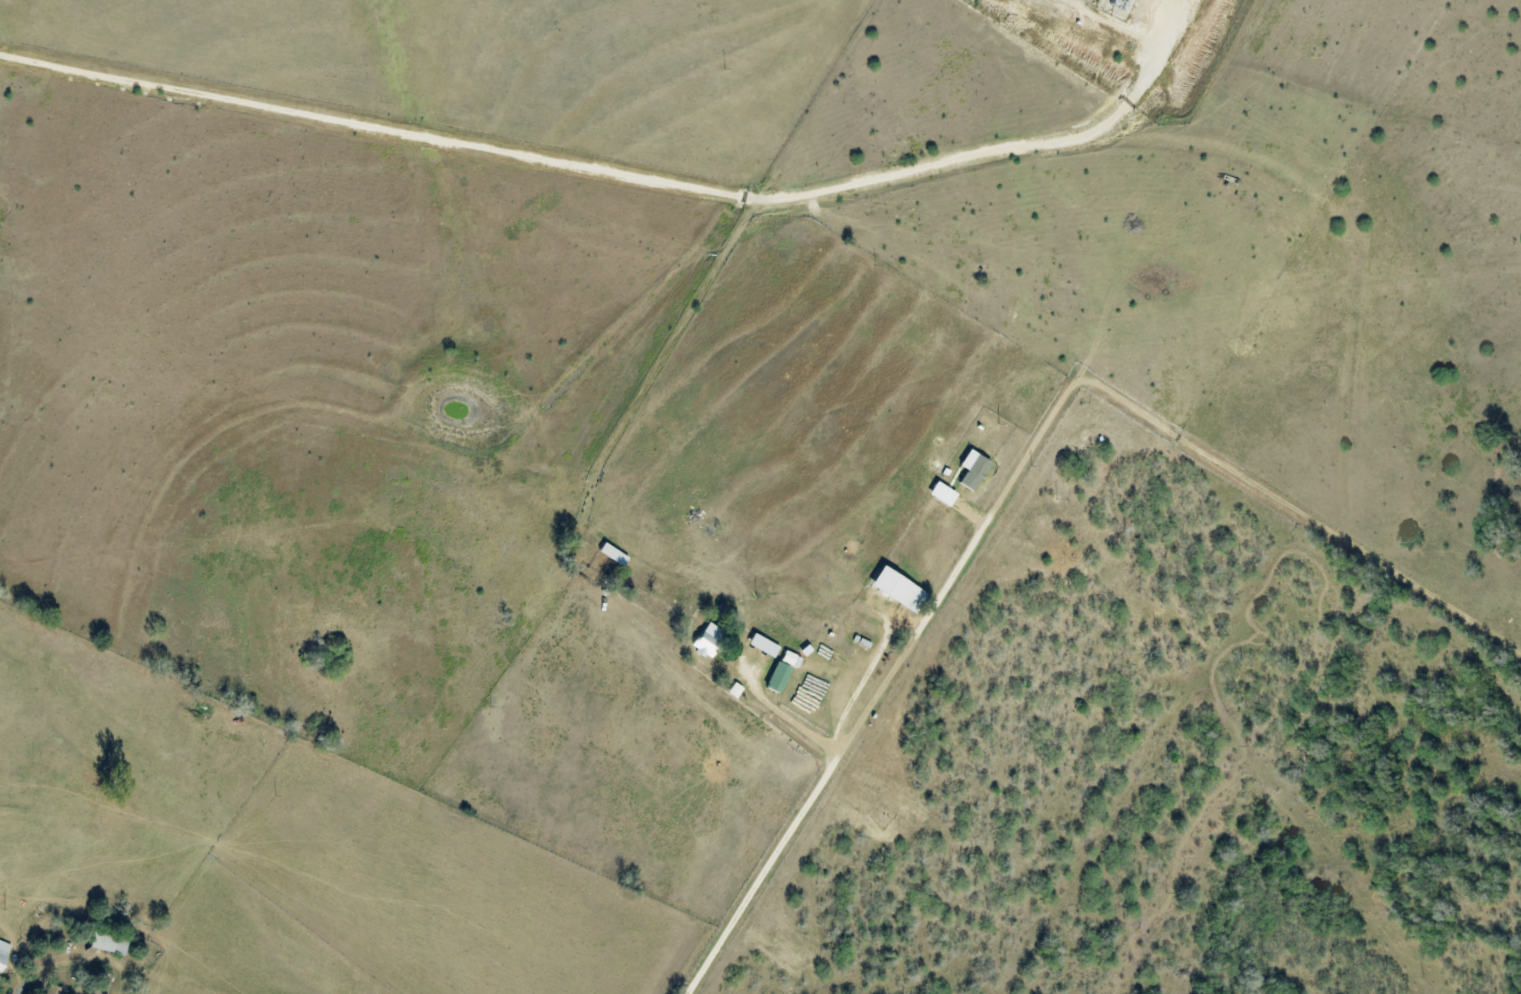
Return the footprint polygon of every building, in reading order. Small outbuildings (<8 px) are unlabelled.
[(986,463),(964,449),(954,465),(962,470),(954,483),(968,492),(986,463)] [(944,506),(952,494),(931,481),(924,494),(944,506)] [(923,594),(876,565),(863,586),(911,615),(923,594)] [(718,631),(703,621),(687,649),(702,658),(718,631)] [(743,646),(771,657),(776,645),(748,634),(743,646)] [(800,659),(781,650),(776,661),(795,669),(800,659)] [(761,688),(776,694),(787,668),(772,661),(761,688)] [(0,941),(0,977),(13,946),(0,941)] [(56,986),(52,993),(64,993),(65,991),(56,986)]
